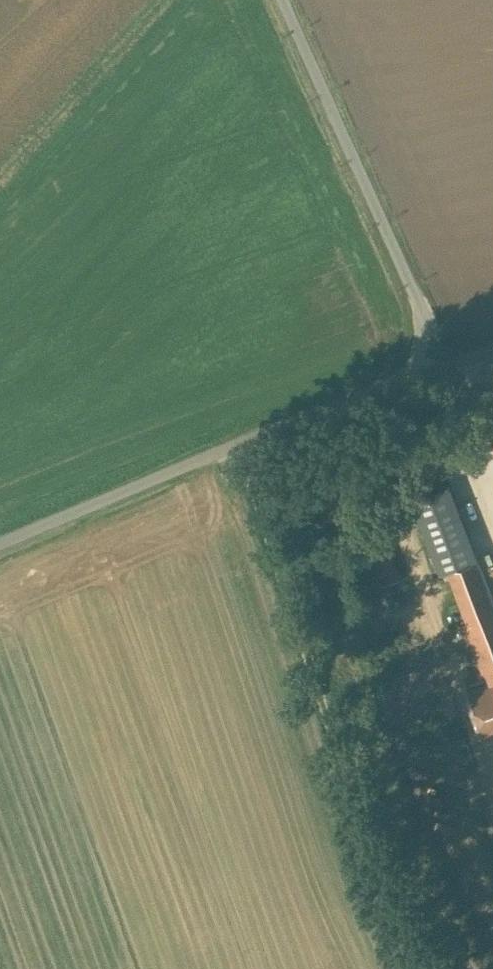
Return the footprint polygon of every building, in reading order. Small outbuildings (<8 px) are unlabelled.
[(453,488),(418,501),(429,531),(419,534),(427,556),(441,550),(488,677),(468,685),(487,735),(492,732),(492,594),(453,488)] [(383,530),(362,538),(377,582),(399,574),(383,530)]
